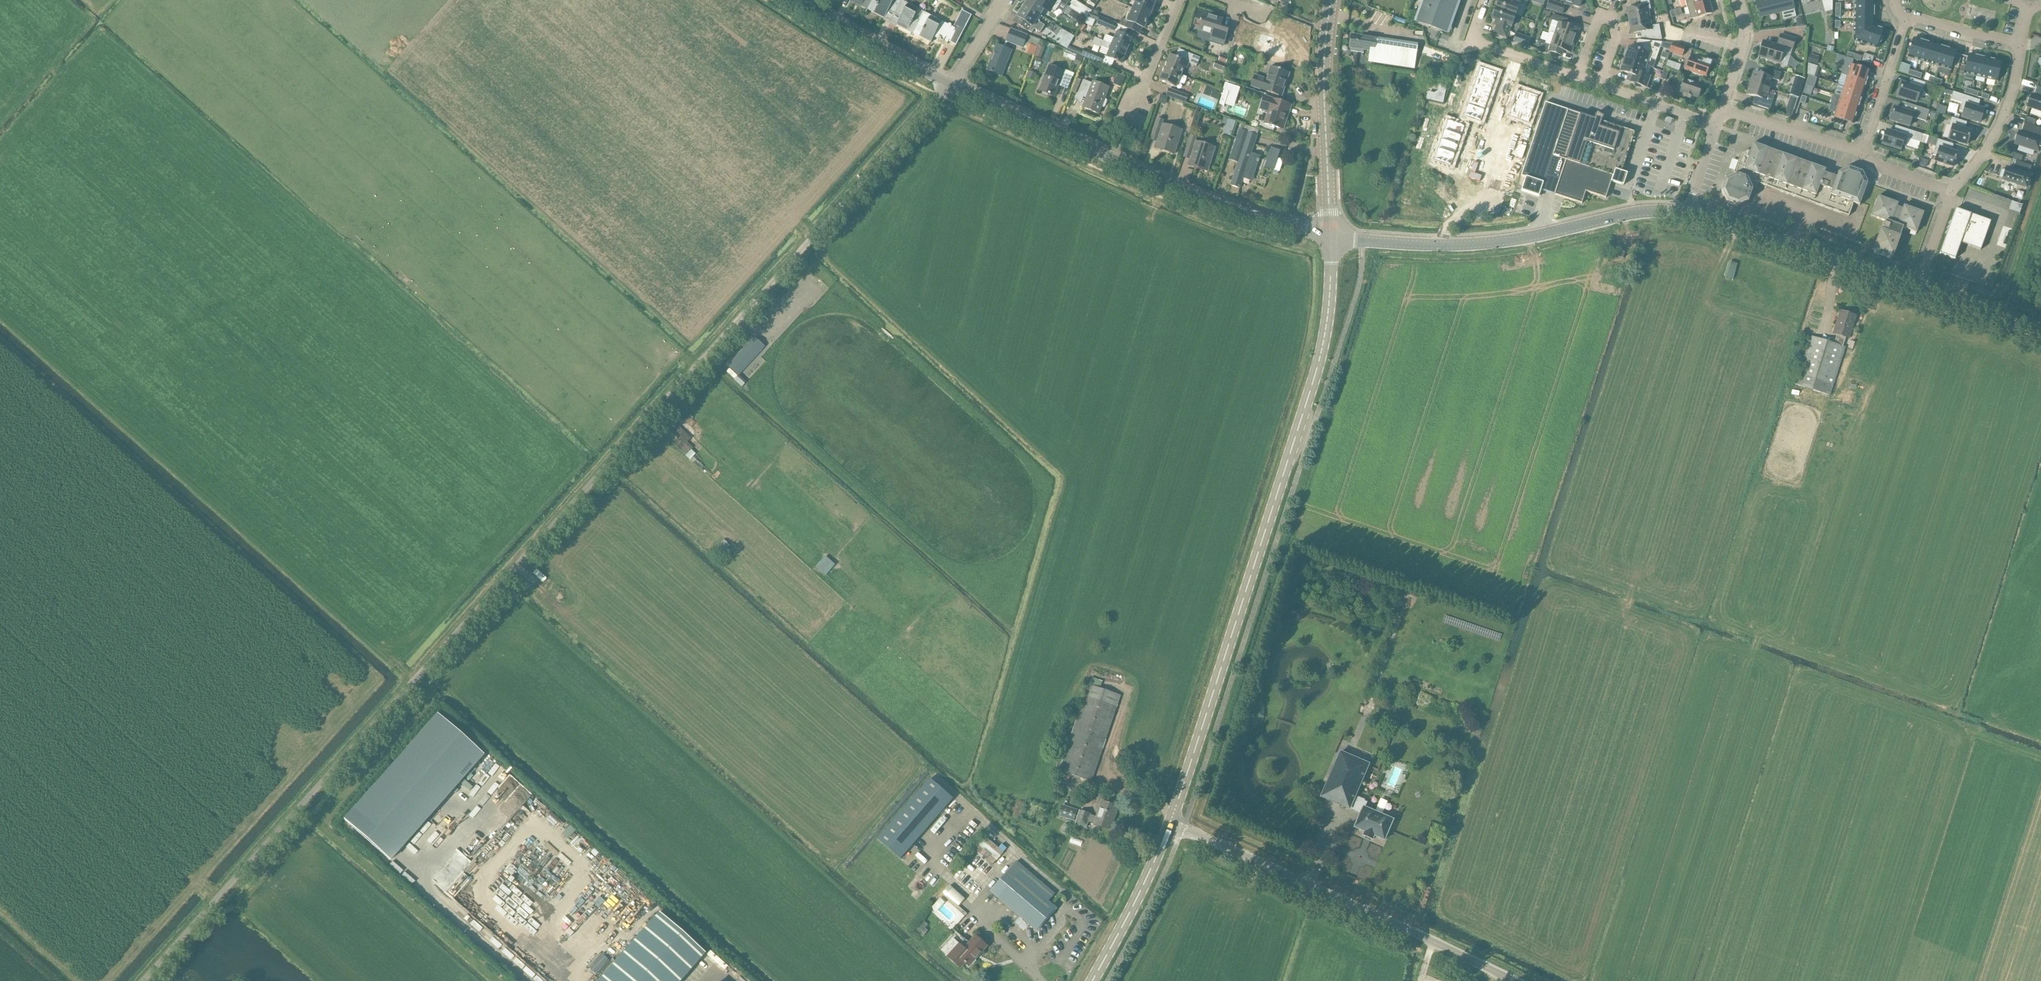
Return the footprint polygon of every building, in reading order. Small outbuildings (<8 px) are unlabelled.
[(873,0),(872,0),(852,0),(851,1),(868,9),(873,0)] [(885,18),(890,9),(896,12),(902,0),(881,0),(879,4),(873,0),(868,9),(885,18)] [(914,33),(918,24),(913,21),(919,9),(909,4),(907,3),(908,0),(902,0),(896,12),(903,15),(897,25),(914,33)] [(1041,15),(1045,9),(1048,11),(1050,9),(1055,13),(1062,2),(1059,0),(1029,0),(1025,5),(1041,15)] [(1150,16),(1156,3),(1150,0),(1135,0),(1134,1),(1137,2),(1134,8),(1150,16)] [(1421,20),(1423,22),(1426,24),(1428,25),(1431,26),(1433,27),(1436,28),(1439,28),(1442,29),(1445,29),(1448,19),(1452,20),(1454,13),(1450,12),(1453,3),(1457,4),(1459,0),(1425,0),(1421,9),(1425,10),(1421,20)] [(1522,0),(1508,0),(1507,0),(1500,0),(1500,2),(1498,3),(1497,5),(1496,7),(1497,9),(1517,16),(1521,5),(1520,5),(1522,0)] [(1630,22),(1650,18),(1649,11),(1651,10),(1650,0),(1643,0),(1641,0),(1642,7),(1628,10),(1630,22)] [(1756,3),(1760,16),(1760,18),(1770,16),(1770,13),(1768,8),(1780,5),(1784,21),(1797,18),(1792,0),(1760,0),(1760,2),(1756,3)] [(1825,13),(1832,11),(1832,0),(1822,0),(1825,13)] [(1709,1),(1688,7),(1691,20),(1713,14),(1709,1)] [(1563,15),(1566,7),(1551,2),(1548,9),(1563,15)] [(1855,2),(1855,12),(1874,13),(1874,2),(1855,2)] [(1016,23),(1032,33),(1034,29),(1040,33),(1045,26),(1037,20),(1041,15),(1025,5),(1018,17),(1019,18),(1016,23)] [(1079,13),(1068,6),(1063,12),(1075,19),(1079,13)] [(1119,25),(1128,29),(1137,32),(1139,27),(1145,29),(1150,16),(1134,8),(1131,15),(1129,14),(1126,20),(1122,18),(1119,25)] [(1512,28),(1517,16),(1497,9),(1497,10),(1495,11),(1494,13),(1494,15),(1495,16),(1493,21),(1499,23),(1498,26),(1497,26),(1494,35),(1507,40),(1512,28)] [(945,40),(956,46),(972,16),(962,11),(953,27),(925,12),(919,24),(918,24),(914,33),(931,43),(935,35),(941,38),(941,39),(941,40),(942,41),(944,41),(945,40)] [(1097,25),(1115,32),(1118,24),(1090,12),(1088,18),(1098,22),(1097,25)] [(1210,41),(1224,45),(1229,31),(1221,28),(1224,20),(1198,12),(1196,20),(1201,22),(1199,30),(1212,34),(1210,41)] [(1855,12),(1854,23),(1874,24),(1874,13),(1855,12)] [(1555,35),(1575,42),(1577,37),(1578,37),(1580,31),(1564,25),(1566,20),(1554,15),(1552,21),(1559,24),(1555,35)] [(1649,39),(1663,40),(1660,25),(1652,27),(1650,18),(1630,22),(1633,34),(1647,32),(1649,39)] [(1854,40),(1859,42),(1874,26),(1874,24),(1854,23),(1854,40)] [(1859,42),(1876,48),(1883,29),(1874,26),(1859,42)] [(987,70),(1001,75),(1011,51),(1005,48),(1008,43),(1023,49),(1026,43),(1029,44),(1026,52),(1034,56),(1040,41),(1041,40),(1028,35),(1011,28),(1004,48),(997,45),(987,70)] [(1255,55),(1284,64),(1286,56),(1287,56),(1288,54),(1286,53),(1287,50),(1289,51),(1292,40),(1285,37),(1287,32),(1280,30),(1277,39),(1269,36),(1265,50),(1258,47),(1255,55)] [(1061,47),(1067,50),(1069,46),(1070,46),(1075,37),(1068,33),(1062,43),(1063,44),(1061,47)] [(1103,41),(1127,51),(1132,39),(1118,33),(1115,39),(1106,35),(1103,41)] [(1575,42),(1555,35),(1549,33),(1546,44),(1544,44),(1542,50),(1556,55),(1558,49),(1572,54),(1575,47),(1573,47),(1575,42)] [(1516,34),(1513,42),(1521,45),(1522,44),(1524,37),(1516,34)] [(1369,63),(1414,70),(1418,46),(1353,35),(1351,49),(1353,49),(1352,52),(1364,54),(1365,51),(1371,52),(1369,63)] [(1793,49),(1796,40),(1781,35),(1778,46),(1764,42),(1763,44),(1762,43),(1761,44),(1760,47),(1760,48),(1762,49),(1759,57),(1781,64),(1786,47),(1793,49)] [(1914,39),(1908,57),(1918,61),(1924,42),(1914,39)] [(1034,56),(1041,59),(1045,48),(1041,46),(1043,42),(1040,41),(1034,56)] [(1110,50),(1107,57),(1122,63),(1127,51),(1103,41),(1101,46),(1110,50)] [(1656,61),(1662,43),(1649,42),(1645,52),(1630,47),(1629,50),(1626,51),(1624,56),(1626,60),(1647,67),(1649,59),(1656,61)] [(1935,45),(1924,42),(1918,61),(1930,64),(1935,45)] [(1685,47),(1673,43),(1670,53),(1682,57),(1685,47)] [(1945,48),(1935,45),(1930,64),(1939,66),(1945,48)] [(1069,46),(1067,50),(1102,64),(1105,57),(1085,48),(1084,52),(1070,47),(1070,46),(1069,46)] [(1945,48),(1939,66),(1950,70),(1956,51),(1945,48)] [(1189,64),(1196,67),(1200,58),(1179,50),(1176,58),(1189,63),(1189,64)] [(1084,57),(1077,54),(1074,64),(1080,66),(1084,57)] [(1810,54),(1807,62),(1816,65),(1819,57),(1810,54)] [(1182,75),(1185,68),(1187,69),(1189,64),(1189,63),(1176,58),(1171,55),(1165,68),(1182,75)] [(1229,58),(1221,55),(1219,60),(1227,64),(1229,58)] [(1969,55),(1965,74),(1975,77),(1980,57),(1969,55)] [(1844,64),(1841,75),(1847,77),(1866,83),(1870,73),(1852,67),(1854,60),(1853,59),(1847,57),(1846,57),(1844,64)] [(1990,59),(1980,57),(1975,77),(1986,78),(1990,59)] [(1686,70),(1707,77),(1707,76),(1712,63),(1702,60),(1701,62),(1690,58),(1686,70)] [(2001,62),(1990,59),(1986,78),(1997,81),(2001,62)] [(1644,74),(1647,67),(1626,60),(1623,61),(1621,66),(1623,68),(1621,72),(1634,76),(1631,83),(1647,88),(1651,77),(1644,74)] [(1213,67),(1224,72),(1226,66),(1216,62),(1213,67)] [(1817,76),(1818,65),(1807,64),(1805,74),(1817,76)] [(1040,91),(1054,97),(1058,86),(1068,89),(1072,77),(1063,73),(1064,72),(1050,66),(1040,91)] [(1480,67),(1477,77),(1495,83),(1498,74),(1498,73),(1480,67)] [(1665,80),(1669,69),(1665,67),(1661,79),(1665,80)] [(1160,81),(1176,88),(1178,83),(1184,84),(1187,77),(1182,75),(1165,68),(1160,81)] [(1252,87),(1282,97),(1290,74),(1271,68),(1267,80),(1256,77),(1252,87)] [(1751,84),(1770,90),(1773,80),(1780,82),(1782,73),(1770,70),(1768,77),(1754,73),(1751,84)] [(1118,74),(1115,84),(1123,86),(1126,77),(1118,74)] [(1477,77),(1473,86),(1491,93),(1495,83),(1477,77)] [(1847,77),(1844,87),(1863,93),(1866,83),(1847,77)] [(1808,78),(1805,86),(1813,88),(1816,80),(1808,78)] [(1898,97),(1916,103),(1917,97),(1921,98),(1926,83),(1911,78),(1908,86),(1902,83),(1900,90),(1899,90),(1897,95),(1898,95),(1898,97)] [(1083,108),(1099,115),(1102,107),(1103,107),(1105,107),(1107,102),(1107,100),(1105,99),(1110,88),(1094,82),(1093,84),(1084,80),(1079,92),(1088,96),(1083,108)] [(1702,91),(1703,87),(1685,80),(1681,92),(1699,98),(1700,95),(1701,95),(1702,92),(1702,91)] [(1223,90),(1224,91),(1219,105),(1223,107),(1227,96),(1236,99),(1239,88),(1225,84),(1223,90)] [(1759,106),(1771,110),(1774,98),(1768,96),(1770,90),(1751,84),(1748,95),(1761,99),(1759,106)] [(1439,92),(1435,95),(1428,94),(1427,99),(1443,103),(1446,87),(1440,86),(1439,92)] [(1473,86),(1470,96),(1488,102),(1491,93),(1473,86)] [(1811,96),(1813,88),(1805,86),(1803,93),(1811,96)] [(1844,87),(1841,98),(1860,104),(1863,93),(1844,87)] [(2040,111),(2040,88),(2037,87),(2034,96),(2031,95),(2028,106),(2040,111)] [(1166,96),(1186,103),(1189,95),(1169,88),(1166,96)] [(1510,97),(1509,101),(1524,106),(1528,93),(1518,89),(1515,98),(1510,97)] [(1964,112),(1962,117),(1980,123),(1984,110),(1978,108),(1980,101),(1953,92),(1951,100),(1962,104),(1960,111),(1964,112)] [(1528,93),(1524,106),(1539,112),(1540,107),(1536,105),(1539,96),(1528,93)] [(1789,95),(1783,114),(1790,116),(1796,97),(1789,95)] [(1470,96),(1467,106),(1484,112),(1488,102),(1470,96)] [(1265,124),(1284,130),(1286,122),(1284,121),(1290,105),(1265,97),(1261,109),(1269,112),(1265,124)] [(1841,98),(1838,108),(1857,114),(1860,104),(1841,98)] [(1509,101),(1507,105),(1512,107),(1509,116),(1519,120),(1524,106),(1509,101)] [(1890,121),(1909,127),(1912,117),(1917,119),(1918,116),(1927,119),(1930,111),(1903,102),(1901,109),(1895,107),(1892,114),(1891,113),(1890,119),(1891,119),(1890,121)] [(1545,103),(1521,176),(1526,178),(1522,191),(1539,197),(1541,191),(1543,192),(1564,198),(1584,205),(1588,193),(1608,199),(1609,195),(1613,184),(1613,183),(1625,187),(1629,175),(1623,173),(1624,170),(1636,133),(1603,122),(1603,121),(1605,118),(1599,114),(1597,117),(1596,120),(1586,117),(1569,111),(1545,103)] [(1467,106),(1463,116),(1481,122),(1484,112),(1467,106)] [(1524,106),(1519,120),(1529,123),(1532,114),(1537,116),(1539,112),(1524,106)] [(1798,108),(1795,118),(1807,122),(1811,112),(1798,108)] [(1857,114),(1838,108),(1834,118),(1853,125),(1857,114)] [(1227,118),(1224,133),(1234,135),(1238,121),(1227,118)] [(1949,139),(1967,145),(1971,132),(1965,130),(1967,123),(1952,118),(1949,125),(1953,127),(1949,139)] [(1161,150),(1174,154),(1181,136),(1176,134),(1178,129),(1163,124),(1164,120),(1158,119),(1151,140),(1163,144),(1161,150)] [(1447,121),(1444,130),(1462,137),(1465,127),(1447,121)] [(2039,151),(2040,144),(2040,140),(2040,138),(2040,130),(2024,124),(2021,133),(2019,132),(2015,143),(2039,151)] [(1231,185),(1240,188),(1245,172),(1254,175),(1260,157),(1251,154),(1255,144),(1258,135),(1257,135),(1259,129),(1245,125),(1243,131),(1239,129),(1236,138),(1237,138),(1230,160),(1238,163),(1231,185)] [(1883,144),(1900,150),(1902,145),(1906,146),(1908,139),(1920,143),(1923,135),(1895,126),(1893,133),(1887,131),(1883,144)] [(1436,129),(1433,138),(1440,140),(1458,146),(1462,137),(1444,130),(1444,131),(1436,129)] [(1923,135),(1920,143),(1926,145),(1927,142),(1929,137),(1923,135)] [(1193,167),(1208,172),(1214,153),(1210,152),(1211,147),(1196,142),(1197,138),(1191,136),(1184,157),(1195,161),(1193,167)] [(1933,155),(1937,156),(1935,161),(1953,167),(1954,166),(1955,166),(1957,160),(1955,160),(1957,154),(1951,152),(1954,145),(1938,139),(1929,137),(1927,142),(1936,145),(1933,155)] [(1440,140),(1437,150),(1455,156),(1458,146),(1440,140)] [(1758,183),(1849,216),(1853,203),(1859,205),(1867,182),(1862,172),(1849,167),(1838,172),(1837,177),(1824,172),(1825,169),(1754,144),(1751,152),(1747,150),(1741,153),(1732,177),(1726,180),(1722,191),(1726,202),(1738,206),(1748,201),(1751,194),(1754,195),(1758,183)] [(1274,170),(1280,151),(1272,148),(1265,167),(1274,170)] [(1437,150),(1434,160),(1451,166),(1455,156),(1437,150)] [(2003,180),(2026,188),(2030,177),(2027,176),(2028,172),(2029,172),(2031,166),(2016,161),(2013,171),(2006,169),(2003,180)] [(1873,249),(1893,256),(1900,236),(1903,227),(1916,232),(1924,212),(1904,205),(1903,209),(1896,207),(1898,203),(1878,196),(1871,216),(1885,221),(1882,228),(1883,228),(1883,230),(1880,229),(1873,249)] [(2018,212),(2021,205),(2011,201),(2008,208),(2018,212)] [(1940,254),(1955,260),(1961,244),(1981,251),(1991,222),(1956,209),(1940,254)] [(1727,262),(1725,278),(1733,279),(1735,263),(1727,262)] [(1795,385),(1830,396),(1831,392),(1836,394),(1838,388),(1833,386),(1846,347),(1843,346),(1845,337),(1849,339),(1856,316),(1840,311),(1833,334),(1837,335),(1834,344),(1810,336),(1795,385)] [(752,341),(726,370),(736,379),(763,350),(752,341)] [(672,444),(685,456),(693,448),(687,442),(691,438),(673,421),(661,434),(672,444)] [(704,466),(692,456),(689,459),(701,470),(704,466)] [(715,549),(723,556),(729,550),(727,548),(729,545),(723,539),(715,549)] [(825,556),(815,567),(826,576),(835,564),(825,556)] [(1059,771),(1092,782),(1121,695),(1085,683),(1081,694),(1085,695),(1059,771)] [(437,715),(344,820),(390,860),(483,755),(437,715)] [(1355,798),(1370,764),(1342,752),(1322,797),(1350,809),(1352,806),(1363,811),(1356,828),(1366,832),(1364,836),(1373,840),(1375,836),(1385,840),(1394,820),(1365,808),(1367,803),(1365,802),(1365,800),(1358,797),(1356,798),(1355,798)] [(931,779),(878,839),(900,859),(953,798),(931,779)] [(1095,824),(1110,829),(1114,815),(1115,815),(1118,807),(1102,801),(1097,817),(1091,815),(1091,813),(1079,810),(1075,825),(1087,828),(1089,822),(1095,824)] [(1078,810),(1062,804),(1058,816),(1074,821),(1078,810)] [(574,826),(566,835),(571,840),(579,831),(574,826)] [(1004,844),(1001,848),(987,835),(976,848),(995,865),(1009,849),(1004,844)] [(1029,924),(1037,931),(1057,907),(1049,901),(1055,894),(1024,867),(1016,861),(990,892),(998,898),(1020,917),(1015,923),(1021,928),(1025,929),(1029,924)] [(962,907),(969,899),(954,885),(947,892),(962,907)] [(598,980),(680,980),(704,953),(658,913),(598,980)] [(579,952),(586,943),(577,936),(570,945),(579,952)] [(948,956),(961,967),(965,962),(970,966),(987,946),(976,936),(965,948),(959,943),(948,956)]
